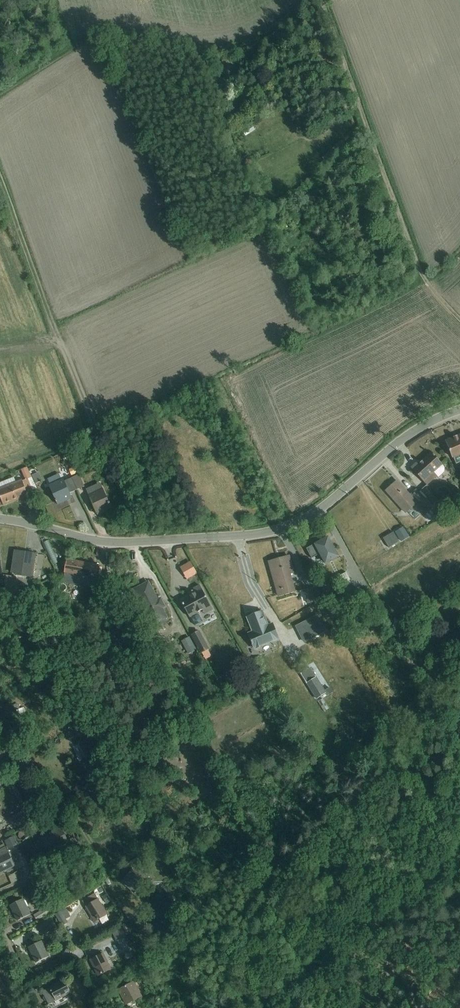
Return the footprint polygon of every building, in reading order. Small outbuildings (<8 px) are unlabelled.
[(236,86),(242,82),(237,78),(231,81),(236,86)] [(213,82),(216,89),(219,87),(219,89),(223,87),(222,84),(219,85),(217,80),(213,82)] [(231,115),(225,117),(227,123),(230,122),(230,121),(233,120),(240,116),(237,111),(234,112),(233,111),(231,112),(232,113),(230,114),(231,115)] [(250,131),(243,133),(249,150),(256,147),(255,145),(259,144),(255,133),(251,135),(250,131)] [(342,140),(322,158),(327,164),(347,146),(342,140)] [(454,458),(456,464),(459,463),(459,436),(446,441),(453,459),(454,458)] [(437,477),(438,478),(444,473),(444,472),(445,471),(445,469),(445,468),(444,467),(444,466),(432,453),(418,465),(417,463),(411,468),(427,486),(437,477)] [(28,477),(34,474),(29,465),(23,468),(28,477)] [(71,476),(77,474),(74,467),(69,470),(71,476)] [(39,472),(32,475),(36,484),(42,481),(39,472)] [(59,474),(48,479),(51,485),(49,485),(58,505),(66,501),(67,499),(71,497),(72,499),(72,498),(70,493),(77,490),(72,478),(64,482),(63,479),(62,479),(59,474)] [(72,478),(77,490),(84,487),(79,475),(72,478)] [(28,495),(33,493),(28,479),(23,481),(22,480),(16,482),(14,478),(4,482),(5,483),(0,485),(0,497),(3,504),(3,505),(22,498),(24,503),(30,501),(28,495)] [(425,499),(417,489),(409,496),(397,482),(386,491),(407,514),(417,505),(425,515),(426,515),(433,522),(439,517),(436,513),(437,512),(433,507),(425,499)] [(101,483),(86,490),(88,495),(103,489),(101,483)] [(112,508),(103,489),(88,495),(97,515),(98,515),(97,514),(102,512),(103,512),(112,508)] [(32,507),(39,504),(34,492),(33,493),(28,495),(30,501),(32,507)] [(425,499),(433,507),(439,503),(432,494),(425,499)] [(394,532),(383,538),(389,548),(409,537),(403,528),(395,533),(394,532)] [(312,559),(319,554),(325,565),(338,558),(328,538),(306,549),(312,559)] [(16,574),(15,576),(32,578),(36,554),(15,551),(12,573),(16,574)] [(296,592),(291,575),(294,574),(290,558),(281,560),(281,561),(279,562),(278,560),(269,562),(279,597),(296,592)] [(68,560),(63,583),(93,588),(98,566),(68,560)] [(341,589),(352,583),(346,573),(335,579),(341,589)] [(16,577),(4,575),(7,593),(11,599),(27,591),(23,584),(20,586),(16,577)] [(143,586),(134,590),(153,626),(168,618),(164,609),(166,607),(161,597),(157,599),(153,591),(154,591),(149,581),(142,584),(143,586)] [(190,618),(199,613),(198,613),(203,610),(205,615),(213,610),(200,586),(194,589),(196,594),(181,601),(190,618)] [(321,594),(317,586),(304,590),(308,604),(315,602),(314,597),(321,594)] [(2,601),(8,599),(4,590),(0,592),(0,597),(2,601)] [(248,633),(255,650),(280,640),(273,623),(269,624),(263,610),(246,617),(252,631),(248,633)] [(297,624),(306,643),(330,631),(320,613),(297,624)] [(191,635),(201,654),(203,653),(205,657),(210,654),(208,650),(209,650),(199,631),(191,635)] [(191,654),(197,652),(196,650),(189,637),(181,641),(188,654),(191,653),(191,654)] [(184,664),(190,674),(194,672),(188,661),(184,664)] [(326,694),(316,677),(307,683),(317,699),(326,694)] [(329,709),(323,699),(318,702),(324,712),(329,709)] [(81,724),(74,727),(77,733),(84,729),(81,724)] [(97,756),(89,739),(79,744),(87,761),(97,756)] [(202,765),(212,760),(208,753),(199,758),(202,765)] [(24,811),(13,816),(17,826),(29,820),(24,811)] [(140,825),(136,828),(141,836),(145,834),(158,826),(152,817),(140,825)] [(61,827),(42,837),(50,853),(61,848),(64,854),(78,847),(73,838),(68,841),(61,827)] [(151,835),(155,841),(164,835),(161,829),(151,835)] [(15,836),(5,841),(9,850),(19,845),(15,836)] [(36,853),(42,849),(37,842),(31,845),(36,853)] [(0,850),(0,873),(1,874),(16,866),(5,847),(0,850)] [(9,874),(12,883),(20,881),(17,871),(9,874)] [(56,883),(62,892),(67,889),(61,879),(56,883)] [(95,923),(108,915),(96,895),(83,902),(95,923)] [(53,906),(52,904),(34,915),(37,921),(50,913),(70,902),(67,897),(53,906)] [(18,921),(31,914),(24,899),(10,906),(18,921)] [(66,908),(55,914),(62,926),(68,923),(66,920),(70,917),(66,908)] [(43,935),(57,927),(51,918),(38,925),(43,935)] [(124,953),(130,950),(124,938),(127,937),(123,928),(113,933),(117,942),(118,941),(124,953)] [(28,930),(19,935),(22,941),(31,936),(28,930)] [(29,948),(37,963),(49,957),(42,942),(29,948)] [(91,960),(99,976),(111,970),(103,954),(91,960)] [(64,980),(49,988),(50,988),(42,992),(49,1004),(56,1001),(57,1001),(72,993),(64,980)] [(141,997),(133,982),(119,990),(127,1005),(141,997)]
